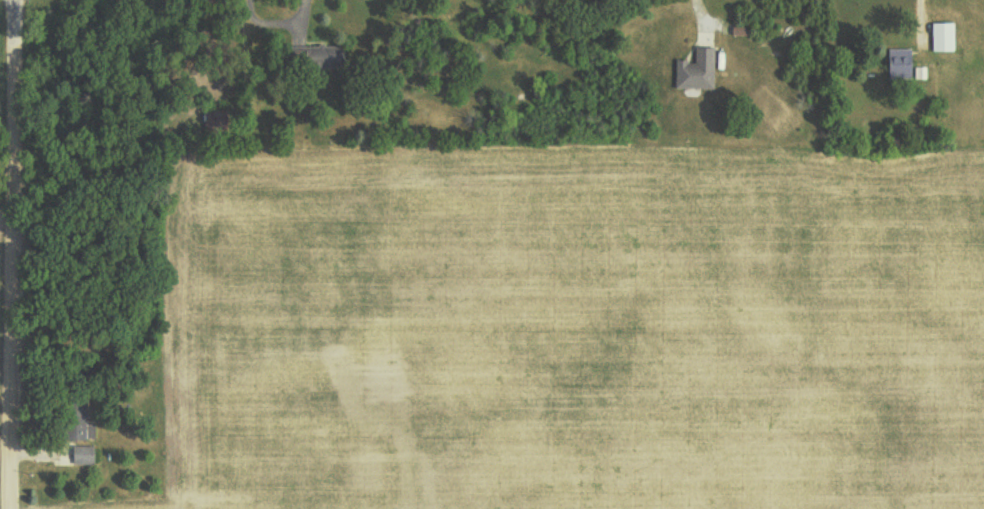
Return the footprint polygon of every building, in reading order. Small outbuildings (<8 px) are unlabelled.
[(953,22),(932,22),(932,51),(953,50),(953,22)] [(323,56),(313,56),(312,66),(339,67),(339,46),(323,46),(323,56)] [(675,60),(675,86),(713,87),(714,47),(694,47),(694,60),(675,60)] [(888,48),(887,69),(901,70),(901,75),(909,75),(910,49),(888,48)] [(925,77),(925,66),(915,67),(915,78),(925,77)] [(94,464),(94,445),(73,444),(73,463),(94,464)]
